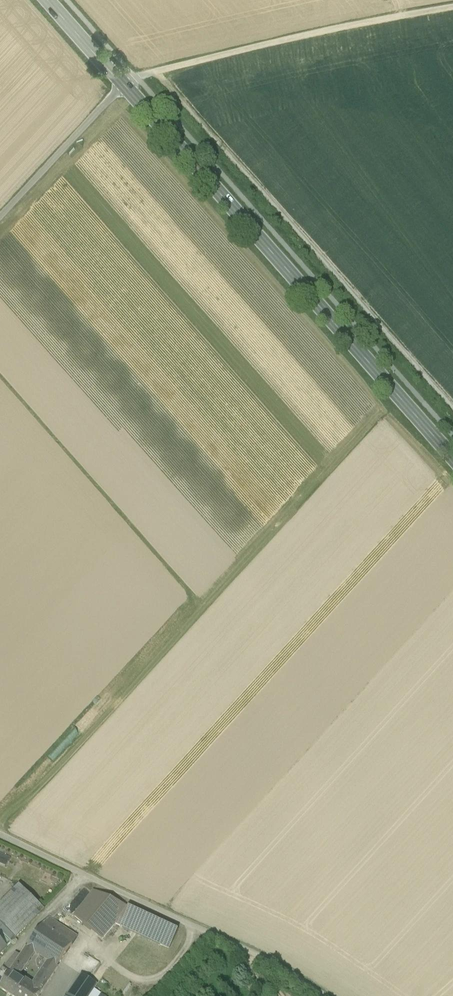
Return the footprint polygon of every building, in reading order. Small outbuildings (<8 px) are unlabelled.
[(6,866),(9,858),(0,853),(0,863),(6,866)] [(0,905),(0,932),(12,943),(44,910),(19,886),(0,905)] [(129,908),(93,891),(74,917),(102,940),(129,908)] [(77,938),(49,918),(42,926),(72,945),(77,938)] [(72,945),(42,926),(27,948),(35,953),(48,962),(57,968),(72,945)] [(21,957),(10,974),(18,980),(35,953),(27,948),(21,957)] [(16,954),(3,970),(10,974),(21,957),(16,954)] [(57,968),(48,962),(45,966),(54,972),(57,968)] [(45,966),(40,974),(49,980),(54,972),(45,966)] [(3,970),(0,975),(0,990),(9,995),(39,995),(40,995),(44,988),(37,983),(36,980),(30,988),(18,980),(10,974),(3,970)] [(49,980),(40,974),(36,980),(37,983),(44,988),(49,980)] [(67,995),(90,995),(97,985),(81,975),(67,995)]
